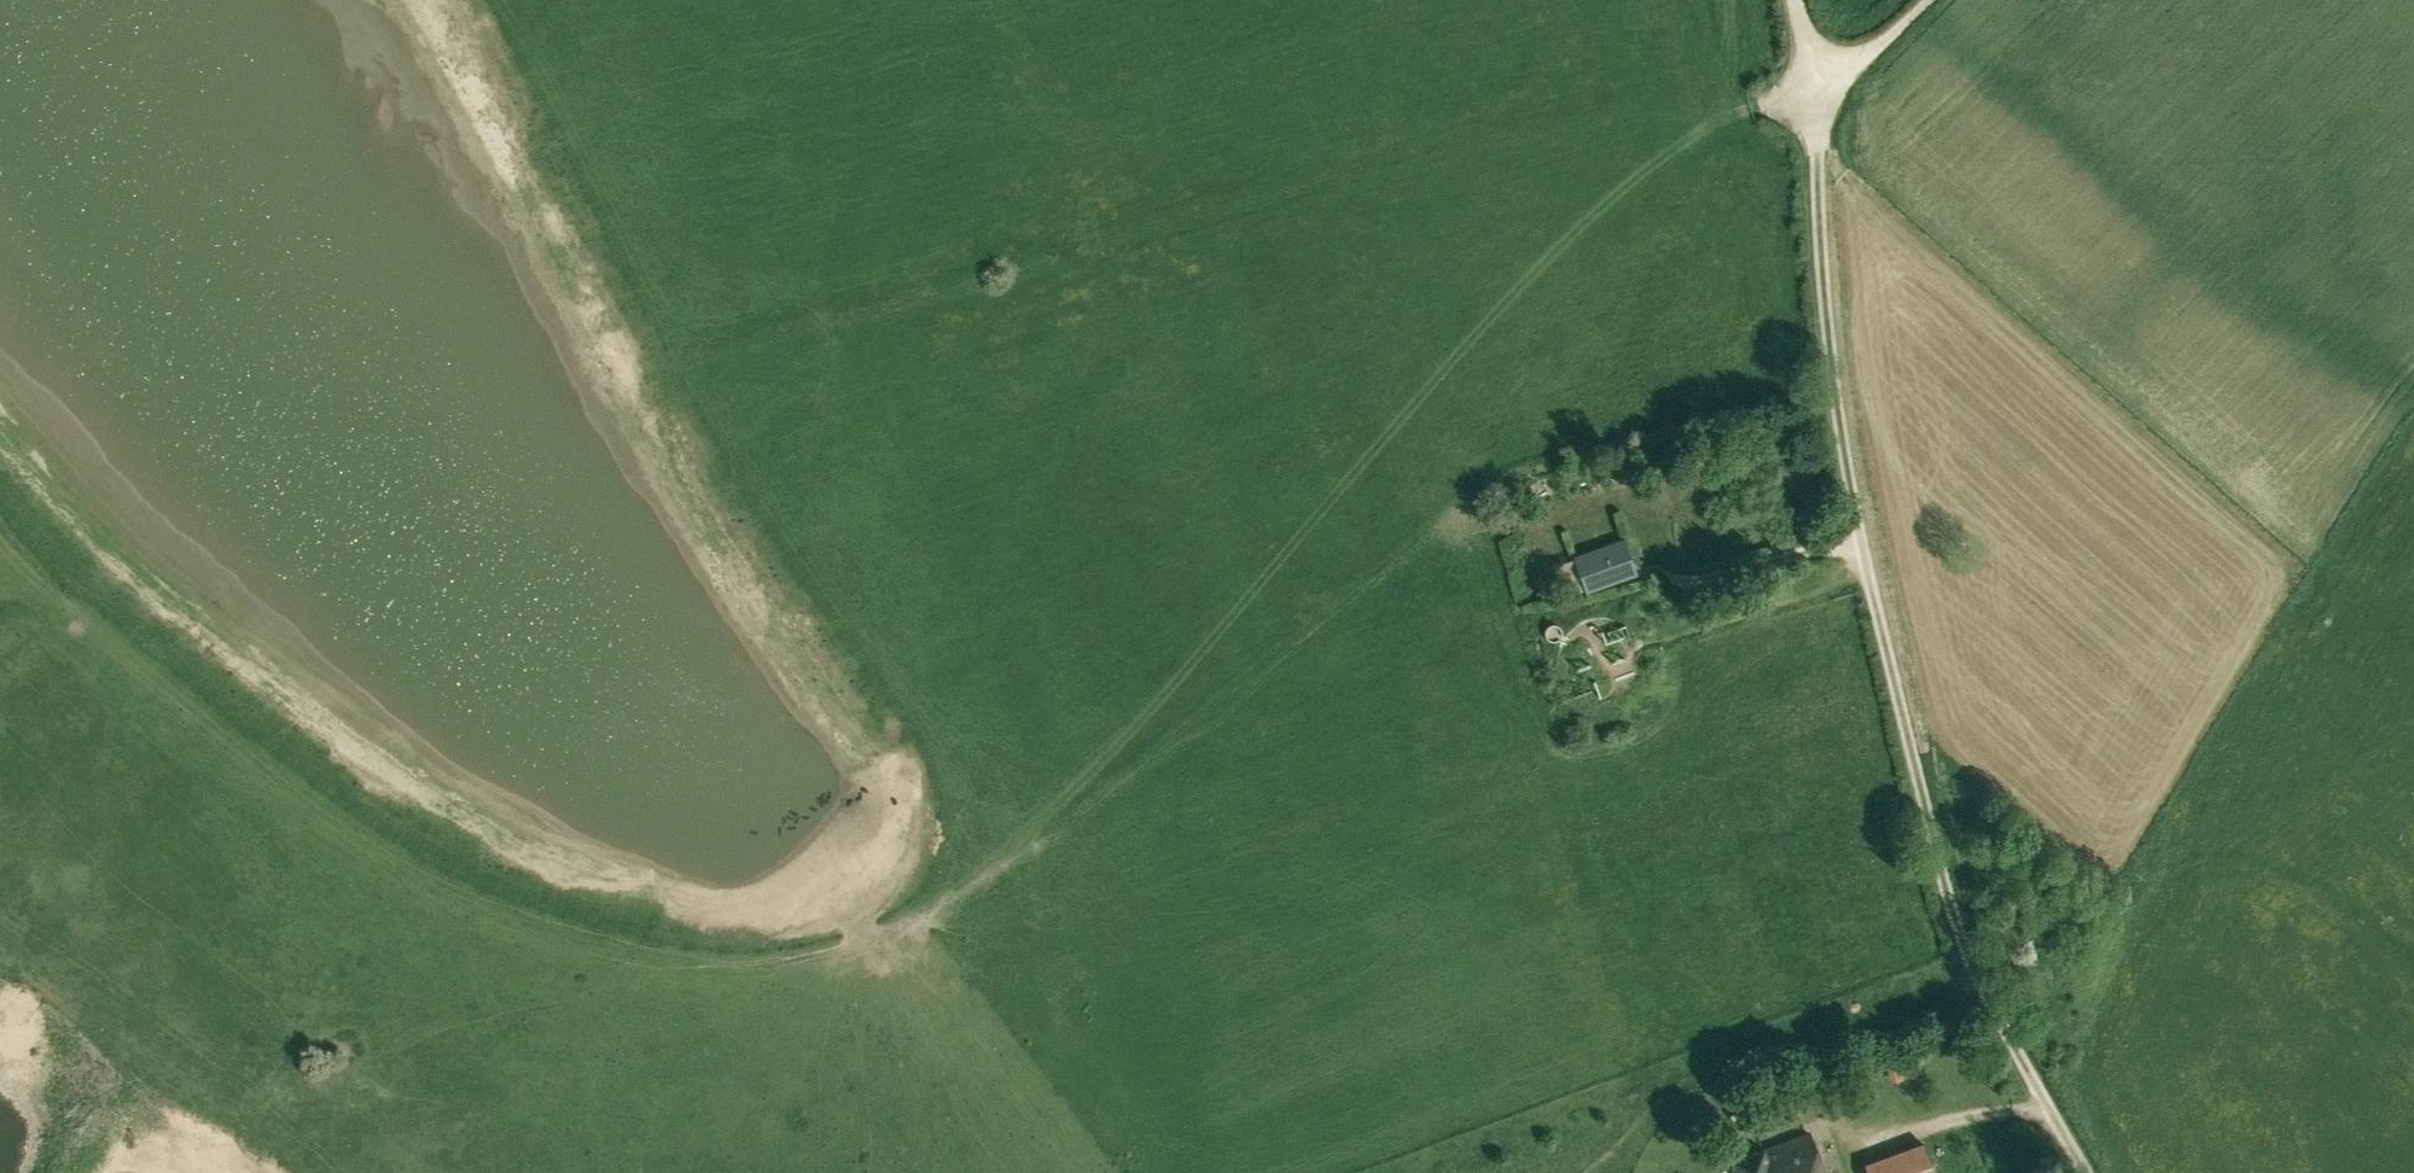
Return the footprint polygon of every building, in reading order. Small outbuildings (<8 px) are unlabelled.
[(1641,574),(1626,535),(1574,553),(1591,592),(1641,574)] [(1811,1134),(1766,1152),(1765,1150),(1735,1162),(1740,1172),(1827,1172),(1811,1134)] [(1929,1143),(1869,1164),(1873,1172),(1940,1172),(1929,1143)]
